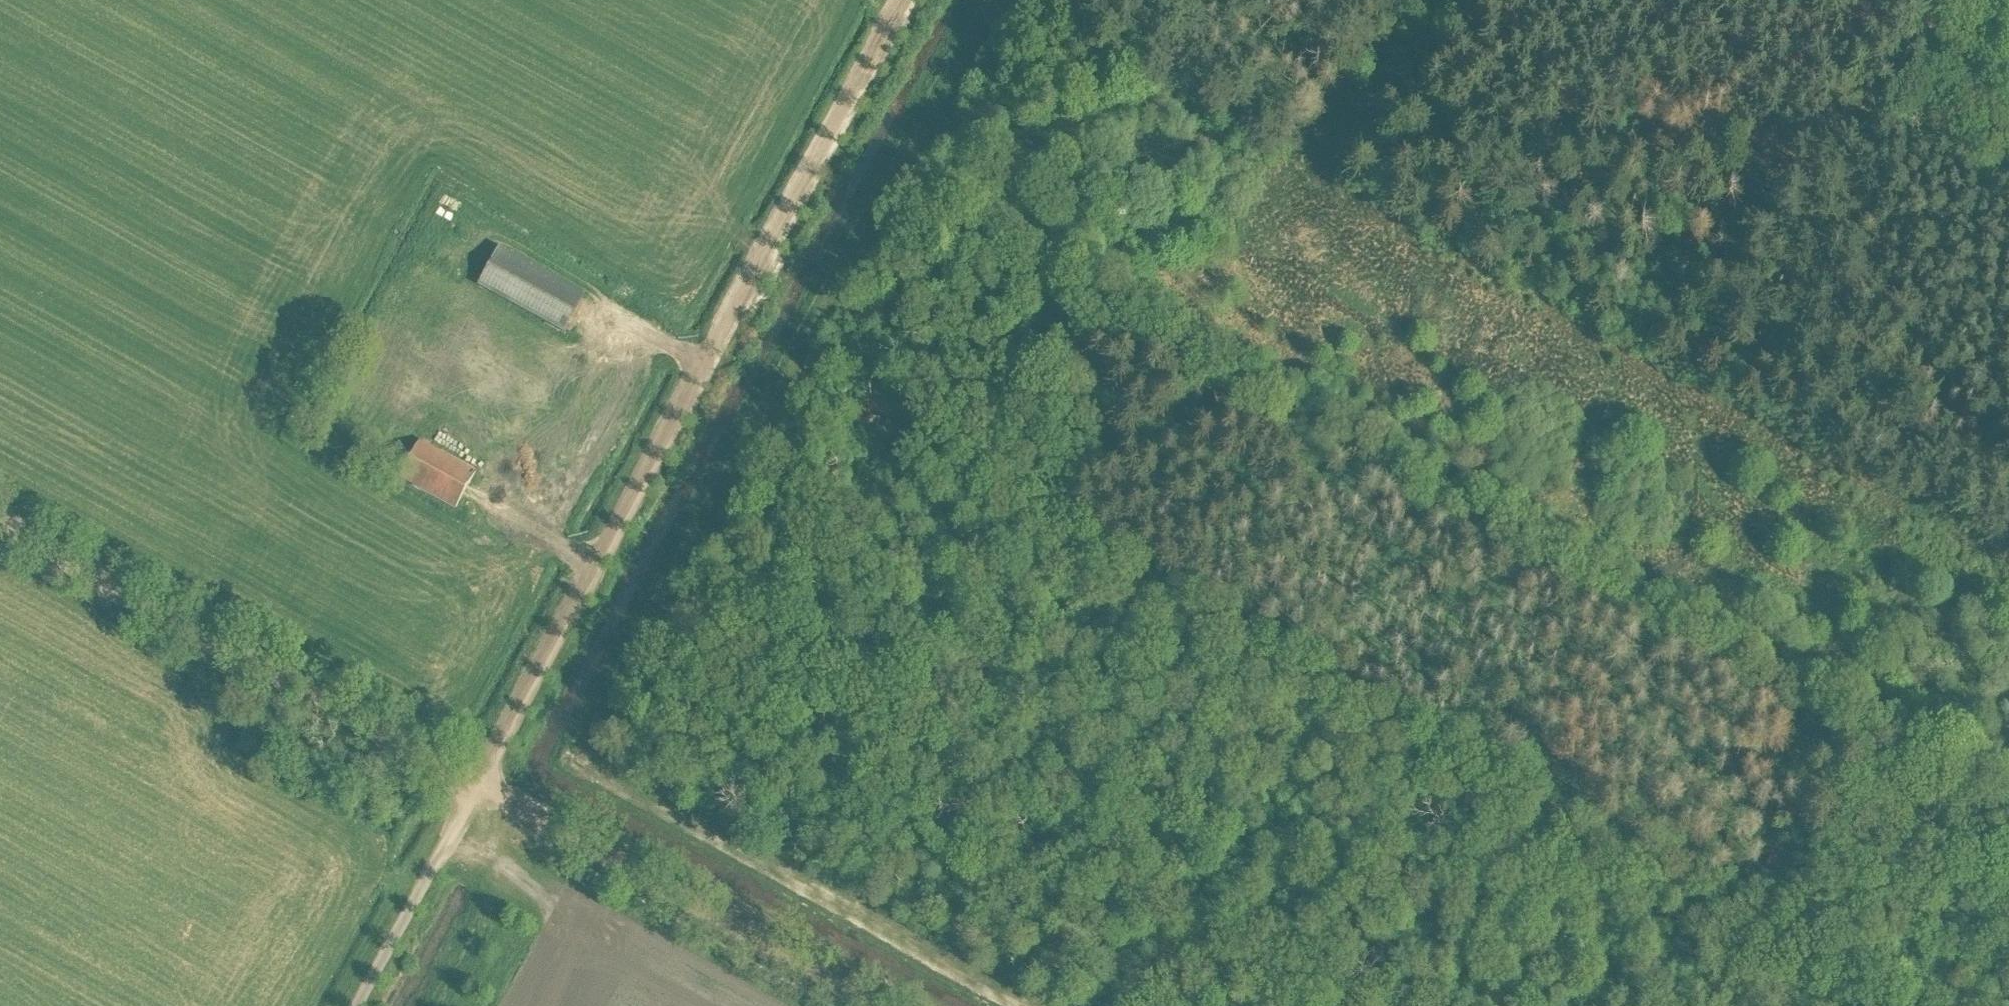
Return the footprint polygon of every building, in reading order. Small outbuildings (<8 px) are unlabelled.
[(590,300),(503,252),(484,287),(571,334),(590,300)] [(455,510),(476,472),(420,440),(399,479),(455,510)]
